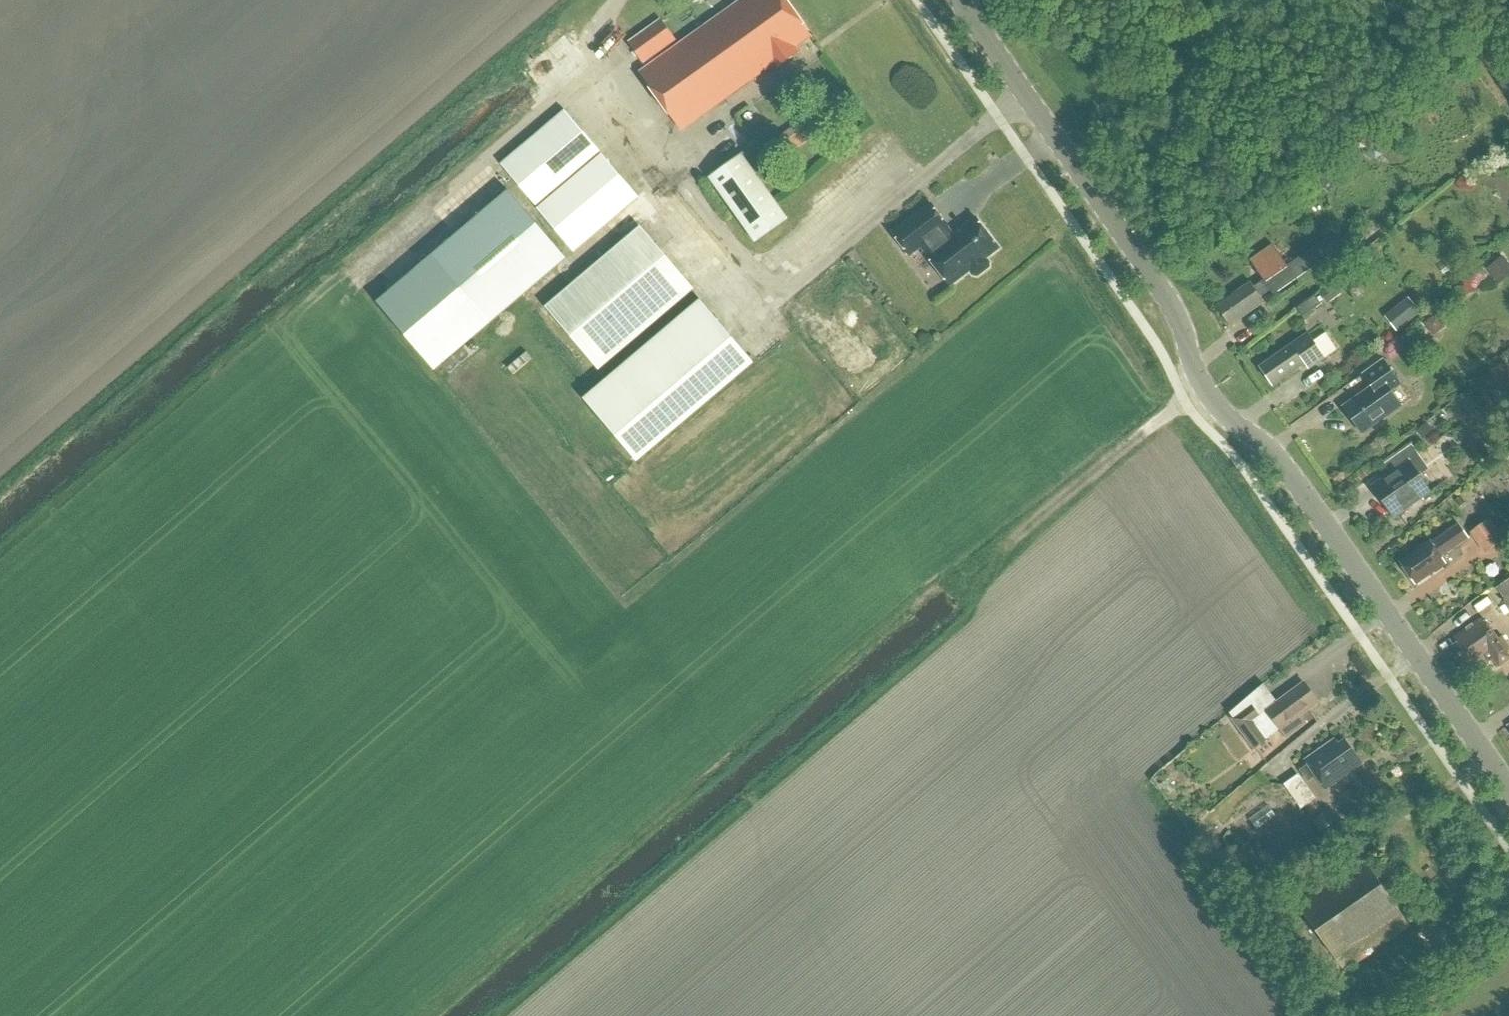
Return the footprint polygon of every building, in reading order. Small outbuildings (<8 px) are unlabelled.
[(779,68),(796,55),(792,51),(811,37),(785,0),(743,0),(640,73),(681,130),(776,63),(779,68)] [(662,20),(629,44),(643,63),(676,40),(662,20)] [(538,209),(574,252),(639,198),(602,155),(601,155),(599,153),(600,152),(566,112),(502,165),(537,205),(539,208),(538,209)] [(788,149),(818,128),(811,116),(780,138),(788,149)] [(788,219),(741,154),(709,177),(755,243),(788,219)] [(433,257),(378,303),(435,371),(490,324),(566,260),(566,259),(509,192),(433,257)] [(931,204),(893,234),(910,257),(922,247),(928,255),(927,256),(951,287),(970,272),(973,276),(978,276),(989,268),(990,263),(987,259),(1000,249),(976,218),(952,237),(946,229),(949,227),(931,204)] [(549,305),(600,366),(691,289),(640,228),(549,305)] [(1217,307),(1230,326),(1231,325),(1264,303),(1260,298),(1271,291),(1274,295),(1340,250),(1331,237),(1288,267),(1274,247),(1251,263),(1264,281),(1254,288),(1250,284),(1218,306),(1217,307)] [(1303,317),(1321,305),(1315,297),(1298,309),(1303,317)] [(1386,319),(1397,332),(1421,313),(1410,300),(1386,319)] [(586,402),(638,462),(754,363),(702,303),(586,402)] [(1261,368),(1274,387),(1306,364),(1310,370),(1327,358),(1310,334),(1261,368)] [(1327,377),(1349,362),(1343,353),(1320,367),(1327,377)] [(1344,408),(1363,435),(1402,406),(1391,392),(1401,384),(1384,360),(1363,375),(1372,387),(1344,408)] [(1427,423),(1418,431),(1424,439),(1433,431),(1427,423)] [(1410,462),(1373,487),(1395,518),(1431,492),(1410,462)] [(1473,534),(1488,554),(1507,539),(1491,519),(1473,534)] [(1401,562),(1417,585),(1445,565),(1441,559),(1470,539),(1460,525),(1433,544),(1431,542),(1401,562)] [(1508,612),(1508,580),(1494,590),(1508,612)] [(1499,668),(1508,661),(1508,647),(1502,638),(1498,640),(1483,618),(1455,638),(1460,644),(1453,648),(1465,665),(1471,661),(1474,666),(1485,658),(1487,661),(1491,662),(1494,660),(1499,668)] [(1304,683),(1260,716),(1251,705),(1232,719),(1255,749),(1281,730),(1281,731),(1281,730),(1287,738),(1307,723),(1301,715),(1319,703),(1304,683)] [(1312,774),(1322,789),(1359,763),(1340,735),(1333,740),(1331,736),(1300,758),(1303,762),(1295,769),(1303,780),(1312,774)] [(1280,784),(1298,808),(1313,797),(1295,773),(1280,784)] [(1402,914),(1363,858),(1297,904),(1336,960),(1402,914)]
